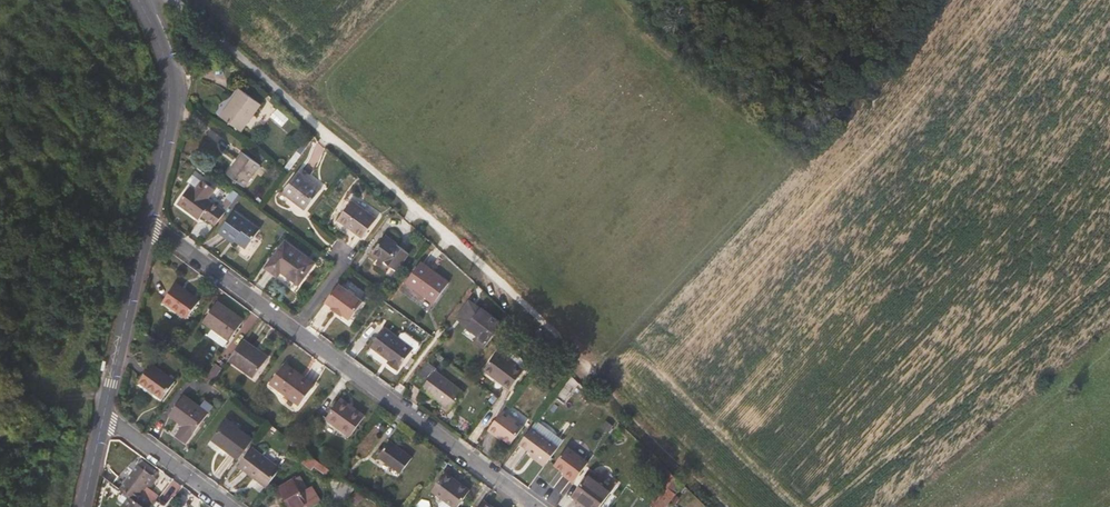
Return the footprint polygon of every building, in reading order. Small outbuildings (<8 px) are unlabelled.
[(241,131),(261,104),(241,89),(221,116),(241,131)] [(288,120),(277,110),(271,117),(282,126),(288,120)] [(243,152),(228,173),(246,187),(262,165),(243,152)] [(299,171),(283,193),(304,210),(322,188),(299,171)] [(226,213),(209,200),(210,199),(206,196),(213,186),(204,180),(197,189),(193,186),(180,204),(201,220),(204,216),(209,219),(206,223),(214,229),(226,213)] [(353,199),(338,219),(362,238),(377,218),(353,199)] [(234,211),(219,232),(227,238),(229,236),(246,249),(260,230),(234,211)] [(385,237),(373,254),(397,270),(409,254),(385,237)] [(299,284),(314,264),(286,242),(267,268),(278,276),(282,272),(299,284)] [(422,262),(406,282),(434,303),(449,282),(422,262)] [(299,284),(282,272),(278,276),(267,268),(266,270),(297,292),(317,266),(314,264),(299,284)] [(198,302),(176,284),(163,302),(186,319),(198,302)] [(351,320),(364,302),(340,284),(327,302),(334,308),(333,309),(344,317),(345,315),(351,320)] [(244,321),(218,301),(203,322),(213,329),(208,337),(223,348),(228,341),(230,341),(244,321)] [(467,329),(481,309),(470,301),(456,320),(467,329)] [(483,349),(502,325),(481,309),(467,329),(478,337),(474,342),(483,349)] [(386,327),(370,347),(389,360),(387,363),(397,370),(414,347),(386,327)] [(254,378),(269,358),(244,339),(229,360),(254,378)] [(500,349),(484,370),(510,389),(525,369),(528,371),(534,363),(515,349),(511,349),(507,354),(500,349)] [(213,381),(223,368),(215,363),(206,376),(213,381)] [(284,392),(298,372),(286,363),(270,382),(284,392)] [(464,391),(426,363),(412,382),(442,405),(440,407),(448,413),(464,391)] [(152,364),(139,381),(162,399),(175,381),(152,364)] [(300,405),(315,385),(298,372),(284,392),(300,405)] [(183,395),(168,415),(183,427),(176,437),(185,443),(192,433),(194,434),(209,414),(183,395)] [(352,409),(339,400),(325,419),(349,437),(364,415),(353,408),(352,409)] [(510,443),(522,427),(502,411),(487,430),(495,436),(497,433),(510,443)] [(253,439),(226,419),(212,438),(231,451),(230,453),(238,459),(248,445),(253,439)] [(547,464),(564,441),(537,421),(520,444),(547,464)] [(400,473),(411,458),(389,442),(378,457),(400,473)] [(266,487),(280,469),(248,445),(238,459),(235,464),(266,487)] [(575,481),(588,463),(568,448),(555,466),(575,481)] [(331,469),(310,453),(305,460),(326,476),(331,469)] [(641,467),(647,459),(640,454),(634,462),(641,467)] [(157,473),(141,461),(138,466),(154,477),(157,473)] [(343,478),(350,468),(341,461),(334,471),(343,478)] [(665,472),(656,464),(651,470),(660,478),(665,472)] [(146,488),(154,477),(138,466),(120,490),(130,497),(136,502),(146,488)] [(572,496),(588,506),(600,506),(613,490),(599,480),(603,476),(602,473),(595,468),(592,469),(572,496)] [(279,487),(291,506),(305,506),(307,506),(308,506),(311,506),(320,502),(310,484),(306,487),(300,476),(279,487)] [(432,491),(442,499),(439,503),(439,506),(458,506),(469,491),(458,482),(456,485),(443,476),(432,491)] [(346,498),(356,487),(344,477),(335,488),(346,498)] [(660,491),(664,485),(658,480),(654,487),(660,491)] [(676,494),(664,485),(660,491),(651,504),(655,506),(666,506),(676,494)] [(139,504),(150,490),(146,488),(136,502),(139,504)] [(157,499),(158,496),(150,490),(139,504),(136,502),(130,497),(123,506),(151,506),(157,499)] [(356,504),(362,495),(354,490),(348,498),(356,504)]
